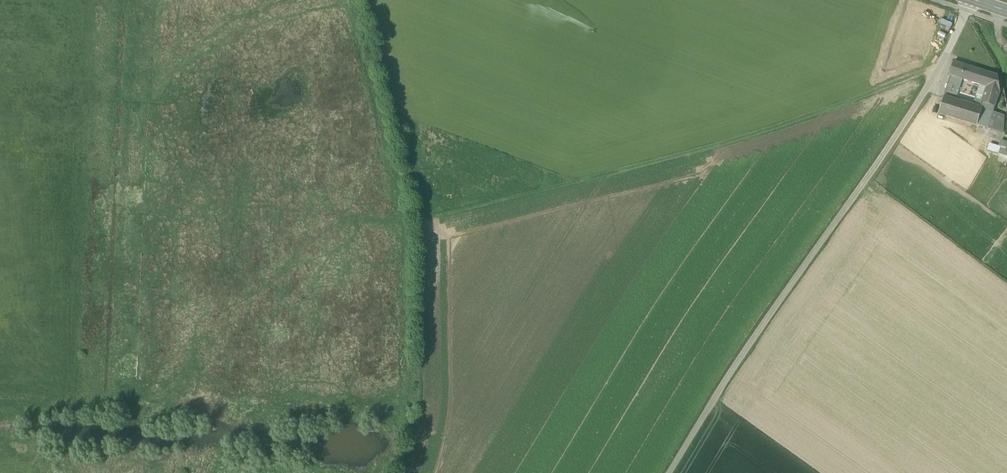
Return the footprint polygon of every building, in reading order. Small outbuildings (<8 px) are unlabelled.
[(981,102),(994,107),(1000,91),(998,76),(984,71),(977,69),(964,65),(953,62),(953,63),(949,75),(950,76),(962,80),(980,85),(986,87),(981,102)] [(944,97),(955,101),(962,80),(950,76),(946,89),(943,97),(944,97)] [(986,87),(980,85),(973,106),(976,107),(978,101),(981,102),(986,87)] [(939,113),(977,125),(982,109),(976,107),(973,106),(955,101),(944,97),(939,113)] [(978,101),(976,107),(982,109),(977,125),(1003,133),(1004,116),(993,112),(994,107),(981,102),(978,101)] [(1006,150),(1006,141),(1000,139),(998,146),(989,142),(987,149),(1005,156),(1006,150)]
